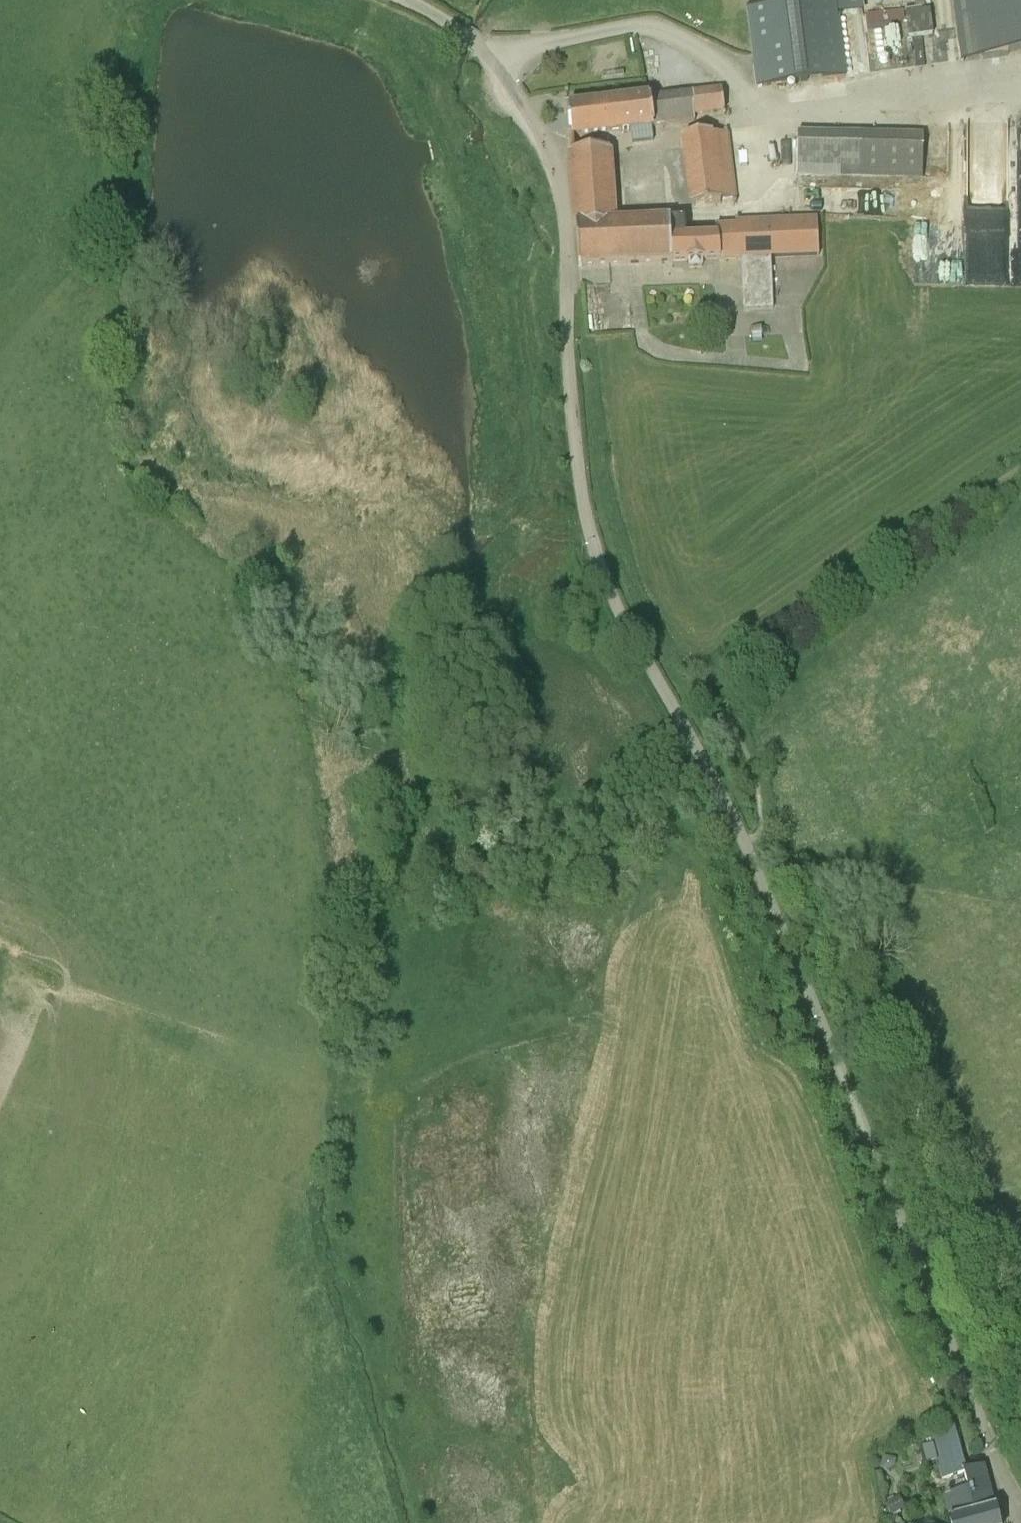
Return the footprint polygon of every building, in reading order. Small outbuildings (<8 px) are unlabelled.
[(747,6),(748,13),(753,54),(758,87),(848,75),(840,16),(865,13),(863,0),(807,0),(771,3),(747,6)] [(965,71),(1020,63),(1020,0),(956,0),(965,71)] [(906,38),(932,34),(928,10),(903,13),(906,38)] [(852,74),(875,71),(873,48),(850,50),(852,74)] [(650,102),(608,107),(611,136),(654,131),(654,128),(696,123),(695,118),(725,115),(722,90),(650,102)] [(587,109),(567,111),(570,137),(570,138),(571,141),(611,136),(608,107),(587,109)] [(744,130),(682,140),(690,205),(736,200),(755,196),(744,130)] [(798,176),(862,177),(923,178),(924,135),(863,134),(798,134),(798,176)] [(610,153),(572,155),(576,227),(614,225),(610,153)] [(862,210),(882,211),(883,194),(863,193),(862,210)] [(614,225),(576,227),(579,267),(689,261),(689,268),(702,268),(702,261),(717,260),(741,259),(744,311),(764,310),(774,309),(771,257),(819,255),(818,219),(738,223),(738,227),(716,228),(716,237),(686,239),(685,221),(671,222),(614,226),(614,225)] [(941,1479),(965,1473),(964,1471),(966,1471),(955,1429),(930,1436),(933,1445),(937,1462),(941,1479)] [(937,1462),(933,1445),(922,1447),(927,1465),(937,1462)] [(895,1460),(882,1457),(879,1470),(884,1471),(894,1465),(895,1460)] [(965,1473),(969,1489),(945,1495),(950,1517),(951,1522),(998,1522),(984,1468),(966,1472),(966,1471),(964,1471),(965,1473)] [(886,1503),(892,1515),(906,1508),(901,1496),(886,1503)]
